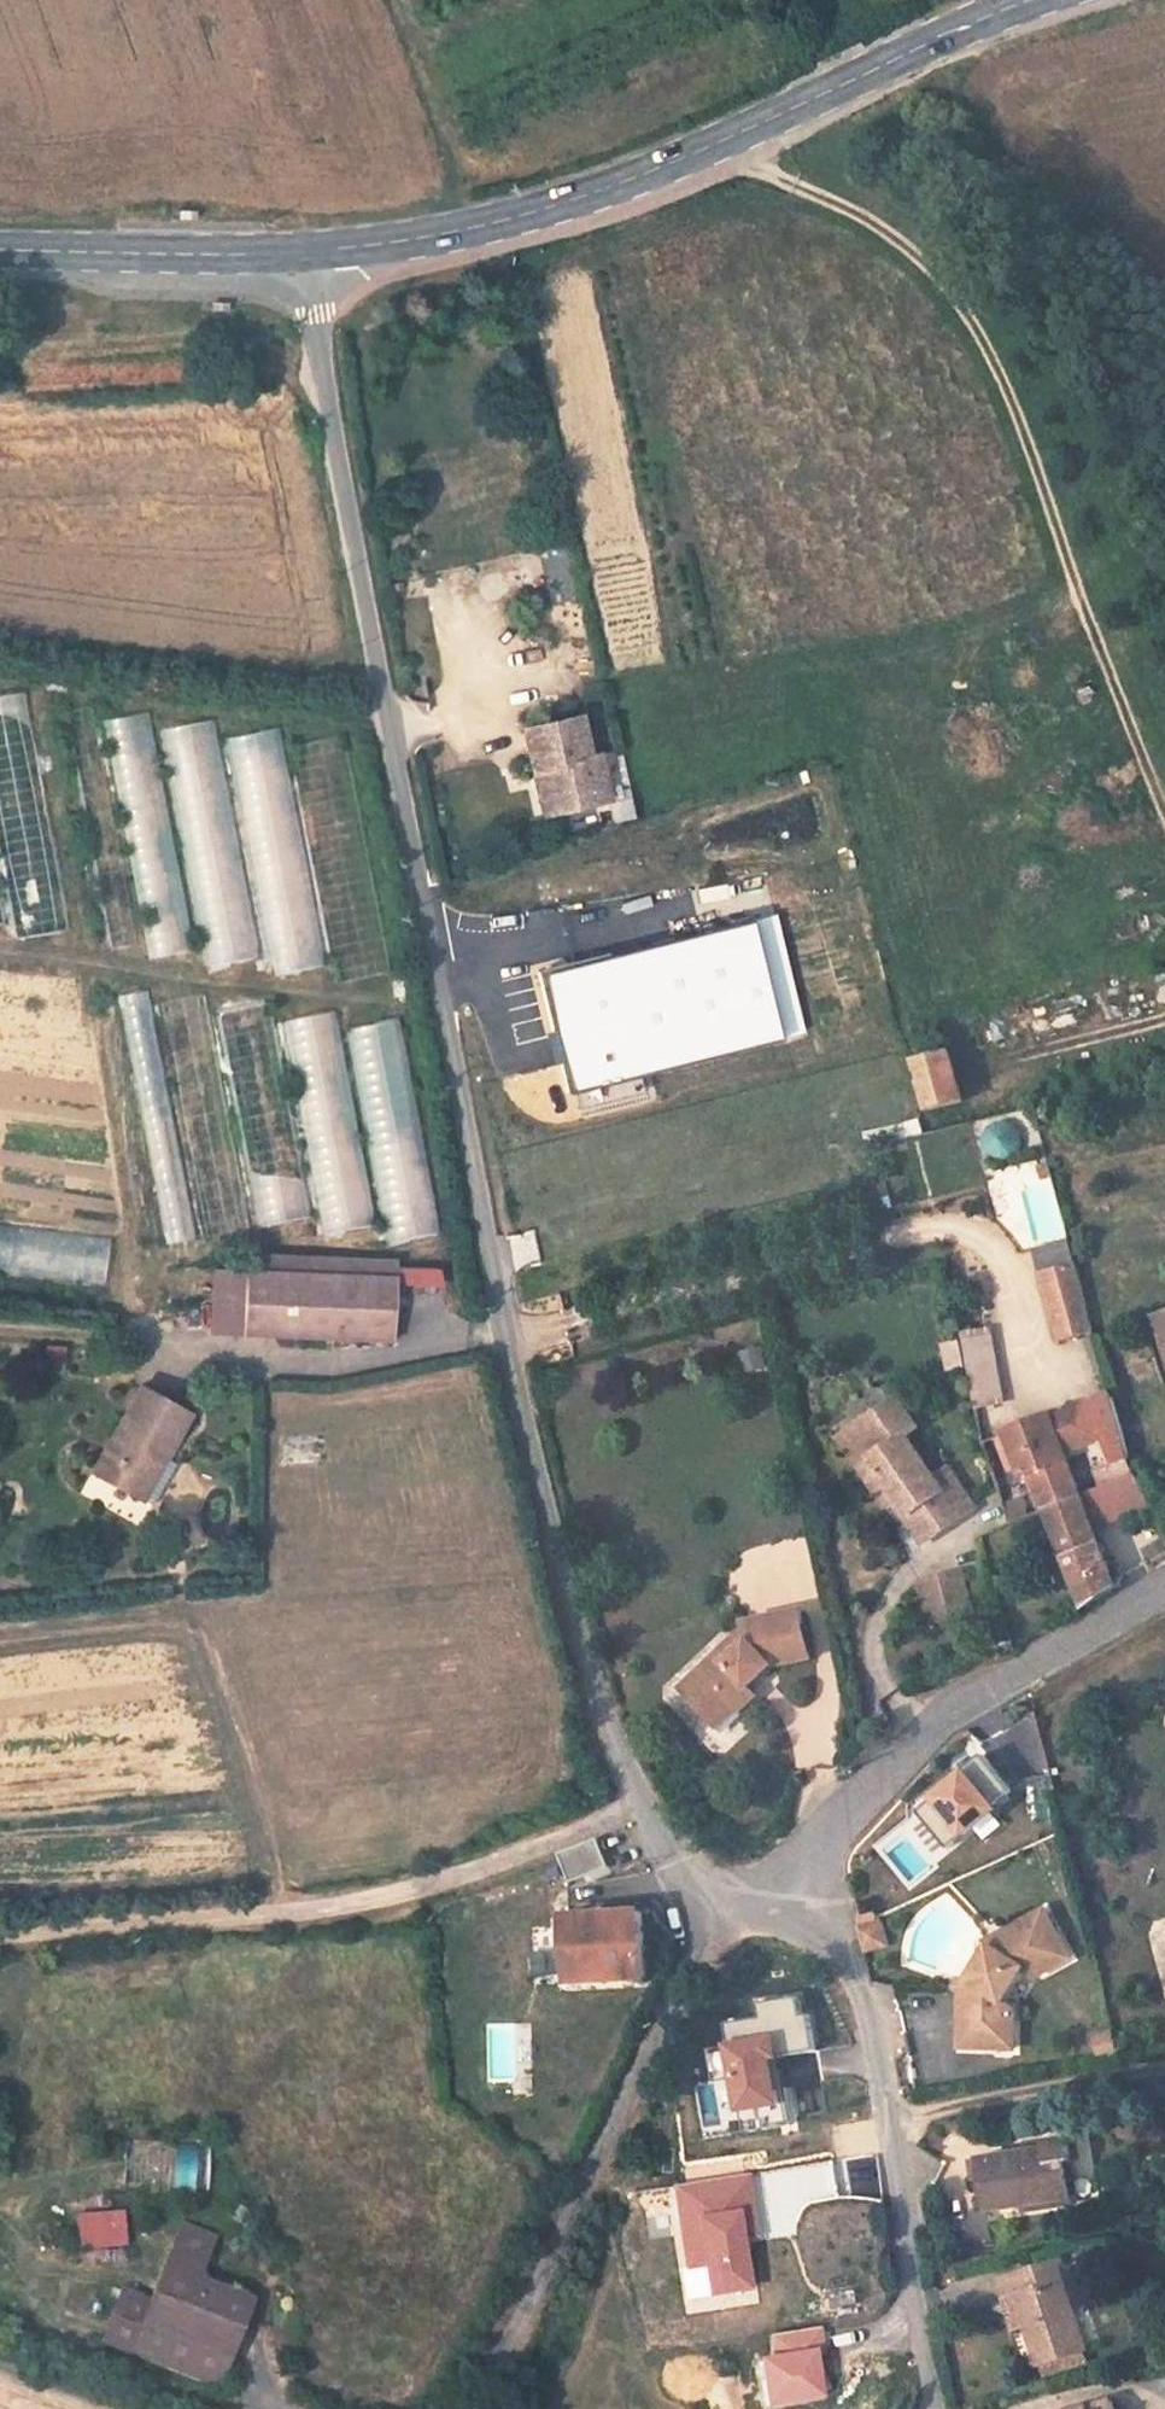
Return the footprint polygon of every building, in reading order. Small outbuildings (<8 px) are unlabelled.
[(32,690),(0,695),(0,891),(7,940),(66,931),(32,690)] [(150,712),(104,720),(144,957),(190,949),(150,712)] [(259,957),(212,720),(162,730),(209,967),(259,957)] [(606,799),(596,762),(587,762),(575,721),(526,733),(535,774),(546,774),(555,812),(606,799)] [(264,974),(317,967),(286,728),(249,732),(248,723),(232,725),(264,974)] [(806,1034),(776,918),(752,924),(782,1040),(806,1034)] [(782,1040),(752,924),(550,975),(579,1091),(782,1040)] [(174,1242),(198,1237),(143,990),(119,995),(174,1242)] [(274,994),(219,1001),(250,1236),(305,1229),(274,994)] [(437,1232),(402,1009),(368,1015),(368,1014),(348,1017),(383,1241),(437,1232)] [(321,1233),(376,1222),(334,1011),(280,1021),(321,1233)] [(964,1107),(949,1052),(919,1059),(933,1115),(964,1107)] [(1045,1167),(1035,1170),(1038,1181),(1048,1179),(1045,1167)] [(109,1239),(0,1224),(0,1271),(103,1284),(109,1239)] [(284,1344),(284,1275),(251,1273),(251,1342),(284,1344)] [(410,1352),(413,1283),(284,1275),(284,1344),(410,1352)] [(1070,1275),(1034,1284),(1050,1344),(1085,1335),(1074,1289),(1070,1275)] [(1146,1323),(1164,1375),(1164,1315),(1146,1323)] [(993,1327),(964,1333),(978,1409),(1008,1404),(993,1327)] [(946,1373),(966,1371),(963,1342),(944,1344),(946,1373)] [(764,1349),(742,1352),(745,1373),(767,1369),(764,1349)] [(157,1467),(183,1419),(136,1391),(89,1478),(124,1498),(144,1460),(157,1467)] [(870,1474),(883,1495),(896,1486),(902,1495),(898,1498),(899,1500),(898,1500),(922,1536),(949,1519),(975,1502),(950,1464),(936,1473),(909,1431),(921,1424),(901,1393),(856,1422),(883,1465),(870,1474)] [(1035,1465),(1048,1506),(1082,1493),(1068,1451),(1086,1445),(1101,1485),(1135,1472),(1123,1454),(1111,1408),(1108,1396),(989,1441),(993,1453),(1000,1478),(1035,1465)] [(883,1465),(856,1422),(842,1431),(870,1474),(883,1465)] [(137,1506),(157,1467),(144,1460),(124,1498),(137,1506)] [(902,1495),(896,1486),(883,1495),(890,1505),(898,1500),(899,1500),(898,1498),(902,1495)] [(1112,1581),(1082,1493),(1048,1506),(1075,1596),(1076,1601),(1112,1581)] [(1004,1503),(1011,1523),(1030,1517),(1023,1496),(1004,1503)] [(969,1610),(960,1570),(920,1580),(928,1619),(969,1610)] [(807,1655),(799,1613),(737,1624),(740,1643),(725,1667),(715,1661),(693,1695),(709,1707),(702,1717),(724,1732),(735,1711),(749,1717),(760,1698),(751,1691),(770,1661),(807,1655)] [(735,1740),(749,1717),(735,1711),(724,1732),(735,1740)] [(921,1798),(924,1801),(912,1811),(942,1846),(953,1837),(954,1838),(989,1809),(987,1806),(1005,1790),(976,1755),(958,1770),(956,1769),(921,1798)] [(916,1878),(931,1867),(907,1834),(892,1845),(916,1878)] [(566,1888),(608,1877),(598,1838),(555,1849),(566,1888)] [(641,1973),(638,1912),(561,1916),(563,1977),(641,1973)] [(1072,1962),(1045,1912),(1000,1933),(1006,1943),(993,1964),(982,1959),(964,1994),(975,2000),(966,2020),(956,2021),(958,2066),(1013,2064),(1013,2017),(998,2009),(1015,1976),(1031,1984),(1072,1962)] [(884,1916),(861,1922),(867,1943),(890,1937),(884,1916)] [(1096,2055),(1118,2051),(1115,2028),(1093,2031),(1096,2055)] [(772,2056),(768,2035),(720,2044),(732,2109),(773,2102),(765,2057),(772,2056)] [(1064,2197),(1056,2171),(1070,2166),(1061,2138),(968,2165),(985,2222),(1064,2197)] [(205,2153),(123,2148),(120,2195),(202,2200),(205,2153)] [(753,2286),(745,2231),(758,2229),(750,2176),(677,2187),(689,2266),(709,2263),(714,2292),(753,2286)] [(118,2217),(74,2221),(77,2252),(121,2249),(118,2217)] [(209,2391),(241,2302),(187,2282),(202,2234),(167,2223),(140,2302),(114,2294),(94,2352),(209,2391)] [(1091,2353),(1056,2267),(998,2290),(1008,2315),(1024,2312),(1049,2372),(1091,2353)] [(772,2337),(775,2357),(765,2359),(772,2406),(827,2398),(820,2354),(827,2353),(823,2329),(772,2337)]
